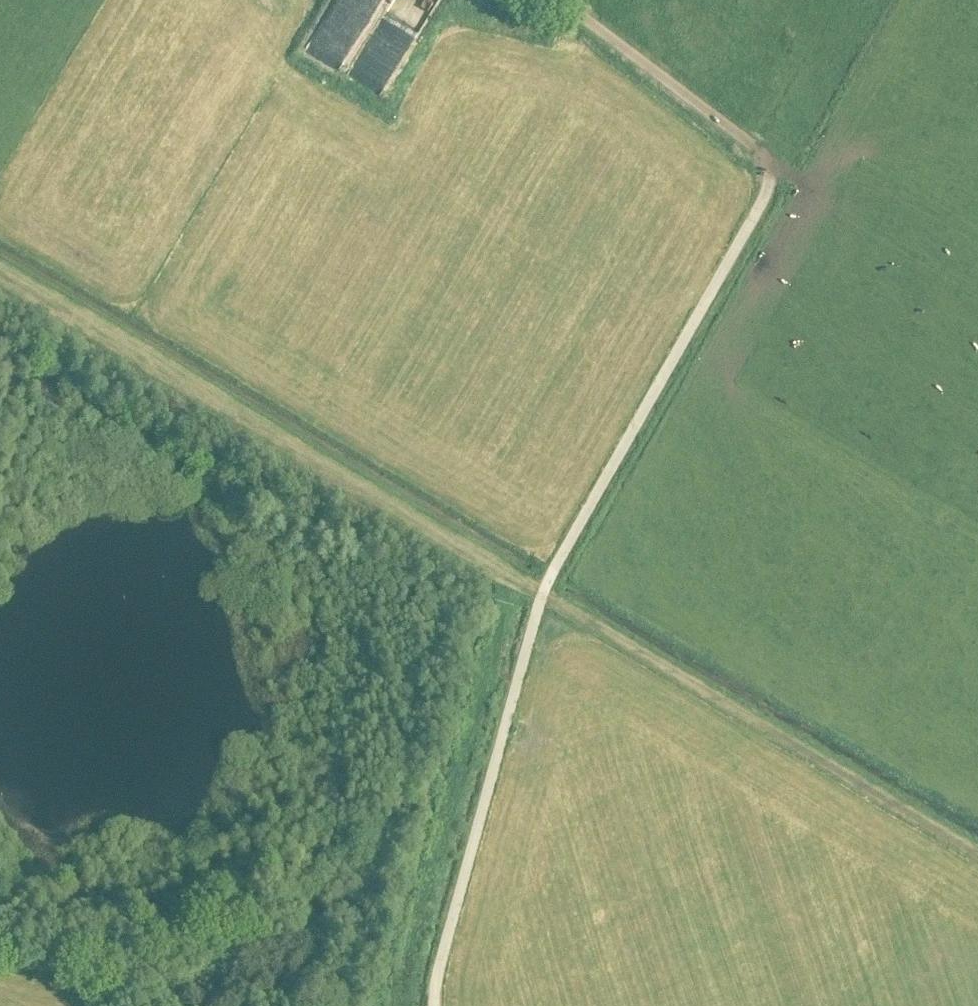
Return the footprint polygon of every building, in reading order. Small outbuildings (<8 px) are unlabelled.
[(385,95),(424,20),(403,9),(382,50),(366,42),(349,76),(385,95)] [(307,56),(342,69),(351,44),(316,31),(307,56)]
